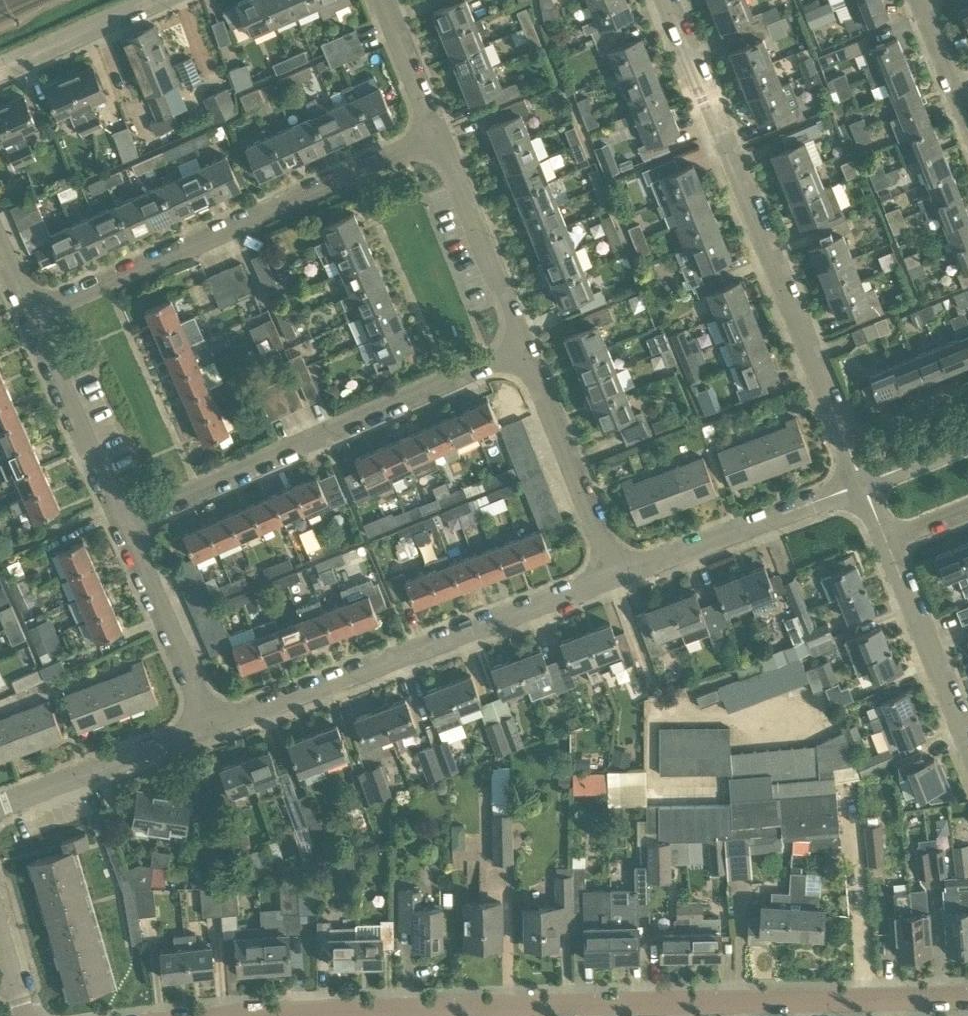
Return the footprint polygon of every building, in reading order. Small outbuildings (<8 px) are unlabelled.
[(237,2),(222,9),(232,30),(247,23),(252,35),(274,25),(263,0),(242,0),(237,2)] [(289,0),(263,0),(274,25),(296,15),(289,0)] [(315,0),(289,0),(296,15),(318,6),(315,0)] [(318,6),(323,18),(325,17),(323,14),(351,2),(350,0),(315,0),(318,6)] [(442,34),(473,22),(472,21),(464,1),(466,0),(446,0),(448,5),(432,12),(433,14),(442,34)] [(541,9),(555,8),(552,0),(540,0),(541,9)] [(625,0),(603,0),(589,5),(598,28),(590,32),(595,43),(622,32),(617,21),(632,15),(631,14),(625,0)] [(711,6),(720,28),(720,29),(735,24),(739,34),(775,20),(774,19),(773,19),(770,11),(762,14),(761,12),(753,16),(746,0),(725,0),(711,6)] [(846,3),(851,18),(844,21),(848,30),(887,14),(887,13),(886,14),(880,0),(854,0),(846,3)] [(829,3),(820,7),(822,13),(818,15),(821,22),(834,17),(829,3)] [(961,9),(960,8),(959,9),(967,27),(967,6),(961,9)] [(822,13),(820,7),(806,12),(811,26),(821,22),(818,15),(822,13)] [(523,29),(533,25),(526,8),(516,11),(523,29)] [(473,22),(442,34),(451,56),(482,44),(476,31),(483,28),(479,18),(472,21),(473,22)] [(744,46),(730,52),(730,53),(739,75),(772,62),(762,39),(780,32),(775,20),(739,34),(744,46)] [(138,32),(171,111),(182,106),(173,84),(177,82),(154,25),(138,32)] [(533,25),(523,29),(515,32),(518,38),(521,37),(523,42),(528,41),(529,43),(539,39),(533,25)] [(831,44),(824,26),(813,30),(820,49),(831,44)] [(336,51),(360,41),(354,28),(331,38),(336,51)] [(171,111),(138,32),(122,38),(146,95),(155,118),(171,111)] [(626,44),(622,32),(595,43),(600,54),(609,51),(618,74),(650,62),(640,39),(641,39),(640,38),(626,44)] [(336,51),(331,38),(319,44),(324,56),(336,51)] [(906,61),(897,38),(863,52),(868,63),(863,65),(868,76),(906,61)] [(360,41),(336,51),(342,63),(365,53),(360,41)] [(482,44),(451,56),(460,79),(491,66),(482,44)] [(817,56),(821,69),(848,58),(843,46),(817,56)] [(287,58),(291,67),(308,60),(304,50),(287,58)] [(342,63),(336,51),(324,56),(330,69),(342,63)] [(804,76),(816,71),(810,56),(798,61),(804,76)] [(188,58),(177,59),(179,78),(189,77),(188,58)] [(291,67),(287,58),(272,64),(276,73),(291,67)] [(906,61),(868,76),(867,76),(872,87),(885,81),(890,93),(915,83),(906,61)] [(659,85),(650,62),(618,74),(627,98),(659,85)] [(772,62),(739,75),(740,77),(735,79),(740,90),(745,88),(749,98),(781,85),(772,62)] [(246,64),(242,65),(229,70),(236,91),(253,84),(246,64)] [(309,66),(293,73),(298,82),(313,75),(309,66)] [(499,87),(491,66),(460,79),(468,99),(467,99),(469,101),(492,92),(496,103),(497,104),(520,95),(520,94),(521,94),(516,81),(514,82),(514,81),(499,87)] [(68,77),(92,131),(104,126),(98,115),(97,115),(94,109),(94,108),(92,103),(105,98),(92,67),(68,77)] [(298,82),(293,73),(278,80),(282,89),(298,82)] [(829,90),(849,83),(845,73),(826,81),(829,90)] [(92,131),(68,77),(45,87),(58,118),(72,112),(72,113),(69,115),(76,129),(80,131),(81,136),(92,131)] [(849,83),(829,90),(831,94),(834,102),(839,100),(853,95),(849,83)] [(924,105),(915,83),(890,93),(899,115),(924,105)] [(369,129),(355,97),(350,85),(340,90),(346,102),(334,107),(348,139),(369,129)] [(659,85),(627,98),(631,107),(628,113),(621,116),(624,125),(637,121),(669,107),(659,85)] [(791,109),(781,85),(749,98),(758,121),(757,121),(758,122),(773,116),(778,128),(804,118),(799,106),(791,109)] [(369,129),(390,120),(393,119),(379,87),(355,97),(369,129)] [(249,92),(256,108),(265,104),(258,88),(249,92)] [(237,112),(226,89),(203,99),(214,122),(237,112)] [(256,108),(249,92),(240,96),(247,112),(256,108)] [(0,106),(15,141),(25,137),(23,132),(37,126),(23,96),(0,106)] [(582,115),(593,110),(587,96),(576,101),(582,115)] [(499,109),(504,120),(488,127),(489,130),(497,150),(530,136),(521,113),(529,110),(525,99),(499,109)] [(924,105),(899,115),(889,119),(898,142),(908,138),(933,127),(924,105)] [(0,106),(0,142),(4,141),(6,146),(15,141),(0,106)] [(348,139),(334,107),(312,117),(326,148),(348,139)] [(669,107),(637,121),(646,144),(638,148),(643,159),(668,149),(664,137),(679,131),(678,130),(669,107)] [(593,110),(582,115),(587,129),(599,124),(593,110)] [(326,148),(312,117),(290,126),(304,158),(326,148)] [(853,134),(867,129),(862,117),(848,123),(853,134)] [(781,178),(813,165),(804,142),(822,135),(817,122),(781,137),(786,149),(771,155),(772,156),(781,178)] [(128,126),(127,127),(112,132),(123,162),(139,155),(128,126)] [(304,158),(290,126),(268,136),(283,168),(304,158)] [(571,146),(580,142),(574,126),(564,130),(571,146)] [(942,150),(933,127),(908,138),(917,160),(942,150)] [(871,139),(867,129),(853,134),(857,145),(871,139)] [(191,138),(196,148),(211,141),(207,132),(191,138)] [(283,168),(268,136),(246,145),(261,178),(264,177),(263,177),(283,168)] [(530,136),(497,150),(506,172),(539,159),(530,136)] [(196,148),(191,138),(169,148),(174,158),(196,148)] [(587,157),(580,142),(571,146),(577,161),(587,157)] [(19,147),(25,163),(36,158),(29,143),(19,147)] [(25,163),(19,147),(8,152),(15,167),(25,163)] [(169,148),(147,158),(152,168),(174,158),(169,148)] [(942,150),(917,160),(926,182),(951,172),(942,150)] [(203,165),(217,197),(237,188),(237,189),(240,188),(225,155),(203,165)] [(152,168),(147,158),(132,165),(136,175),(152,168)] [(539,159),(506,172),(515,194),(548,181),(539,159)] [(620,169),(616,159),(602,165),(606,174),(620,169)] [(678,171),(673,159),(647,169),(652,182),(660,205),(701,189),(692,166),(693,166),(692,165),(678,171)] [(840,164),(846,179),(863,172),(859,162),(854,164),(852,159),(840,164)] [(871,179),(885,173),(881,162),(867,168),(871,179)] [(203,165),(181,175),(196,207),(217,197),(203,165)] [(823,188),(813,165),(781,178),(791,201),(823,188)] [(594,188),(604,184),(598,168),(588,172),(594,188)] [(103,177),(108,187),(123,180),(119,170),(103,177)] [(951,172),(926,182),(931,193),(916,199),(921,210),(923,208),(960,194),(951,172)] [(889,184),(885,173),(871,179),(875,189),(889,184)] [(196,207),(181,175),(159,185),(174,217),(196,207)] [(108,187),(103,177),(88,184),(92,194),(108,187)] [(548,181),(515,194),(524,216),(557,203),(548,181)] [(604,184),(594,188),(601,204),(611,199),(604,184)] [(77,194),(73,185),(57,192),(61,201),(77,194)] [(159,185),(137,195),(152,227),(174,217),(159,185)] [(823,188),(791,201),(800,224),(800,225),(815,219),(819,230),(846,220),(831,185),(823,188)] [(701,189),(660,205),(657,207),(662,217),(674,212),(679,224),(710,212),(701,189)] [(923,208),(927,218),(939,214),(944,227),(967,217),(967,214),(960,194),(923,208)] [(152,227),(137,195),(116,205),(130,237),(152,227)] [(14,218),(39,207),(34,197),(10,208),(14,218)] [(557,203),(524,216),(533,239),(566,226),(557,203)] [(130,237),(116,205),(94,214),(108,247),(130,237)] [(39,207),(14,218),(19,230),(44,218),(39,207)] [(889,223),(903,218),(899,207),(884,212),(889,223)] [(710,212),(679,224),(688,248),(720,235),(710,212)] [(331,250),(365,235),(355,213),(321,227),(327,240),(315,245),(319,254),(331,249),(331,250)] [(94,214),(72,224),(86,256),(108,247),(94,214)] [(607,235),(617,231),(610,215),(600,219),(607,235)] [(944,227),(953,249),(967,243),(967,217),(944,227)] [(44,218),(19,230),(25,241),(49,229),(44,218)] [(908,228),(903,218),(889,223),(893,234),(908,228)] [(846,220),(819,230),(823,241),(809,247),(809,248),(810,248),(819,271),(851,258),(841,234),(850,231),(846,220)] [(633,242),(645,237),(639,223),(628,228),(633,242)] [(49,229),(25,241),(30,252),(35,250),(42,265),(59,257),(64,267),(67,266),(66,265),(86,256),(72,224),(50,234),(49,229)] [(574,248),(566,226),(533,239),(543,261),(574,248)] [(617,231),(607,235),(613,251),(623,247),(617,231)] [(331,249),(319,254),(323,264),(325,263),(331,276),(341,272),(374,257),(365,235),(331,250),(331,249)] [(720,235),(688,248),(693,259),(680,265),(689,287),(719,275),(715,265),(729,258),(729,257),(729,258),(720,235)] [(651,251),(645,237),(633,242),(639,256),(651,251)] [(953,249),(962,271),(955,273),(961,287),(967,284),(967,243),(953,249)] [(574,248),(543,261),(543,262),(538,265),(542,275),(547,273),(552,283),(583,270),(574,248)] [(907,268),(921,262),(917,251),(903,257),(907,268)] [(884,271),(896,267),(890,252),(878,256),(884,271)] [(260,282),(273,276),(262,253),(249,258),(260,282)] [(374,257),(341,272),(351,294),(384,280),(374,257)] [(860,281),(851,258),(819,271),(828,294),(860,281)] [(240,262),(229,267),(242,299),(254,294),(240,262)] [(925,273),(921,262),(907,268),(911,279),(925,273)] [(242,299),(229,267),(217,272),(231,304),(242,299)] [(581,311),(606,301),(601,288),(592,292),(583,270),(552,283),(560,303),(559,303),(560,306),(577,299),(581,311)] [(231,304),(217,272),(205,277),(220,309),(231,304)] [(719,275),(689,287),(694,298),(698,297),(707,293),(717,318),(748,305),(739,282),(739,281),(739,280),(724,287),(719,275)] [(273,276),(260,282),(264,292),(277,287),(273,276)] [(393,302),(384,280),(351,294),(360,316),(393,302)] [(860,281),(828,294),(838,317),(837,317),(838,318),(852,312),(857,323),(883,313),(873,290),(865,293),(860,281)] [(910,299),(907,290),(895,295),(899,303),(910,299)] [(965,290),(953,295),(959,308),(967,305),(967,299),(965,290)] [(154,333),(181,321),(171,298),(144,310),(154,333)] [(393,302),(360,316),(347,321),(357,343),(370,337),(370,338),(403,324),(393,302)] [(281,325),(290,321),(283,304),(273,308),(281,325)] [(931,304),(920,308),(926,322),(936,318),(931,304)] [(757,327),(748,305),(717,318),(726,340),(757,327)] [(608,306),(584,316),(588,328),(564,338),(566,340),(574,360),(607,347),(598,324),(613,318),(608,306)] [(926,322),(920,308),(909,313),(915,326),(926,322)] [(261,337),(276,330),(268,311),(259,316),(261,322),(254,326),(260,337),(261,337)] [(874,321),(879,335),(890,331),(885,317),(874,321)] [(191,343),(181,321),(154,333),(164,355),(191,343)] [(297,336),(290,321),(281,325),(287,340),(297,336)] [(879,335),(874,321),(851,331),(856,345),(868,340),(879,335)] [(413,345),(403,324),(370,338),(378,357),(373,359),(372,360),(378,372),(402,362),(398,352),(413,345)] [(967,326),(967,325),(955,330),(958,336),(957,337),(958,339),(967,363),(967,326)] [(757,327),(726,340),(735,364),(767,351),(757,327)] [(276,330),(261,337),(267,351),(283,344),(276,330)] [(661,351),(670,347),(664,331),(654,335),(661,351)] [(680,359),(692,354),(686,339),(674,344),(680,359)] [(958,339),(936,348),(946,373),(967,363),(958,339)] [(201,365),(191,343),(164,355),(174,377),(201,365)] [(607,347),(574,360),(583,382),(616,370),(607,347)] [(677,363),(670,347),(661,351),(667,366),(677,363)] [(936,348),(913,357),(923,382),(946,373),(936,348)] [(767,351),(735,364),(745,387),(736,391),(741,402),(767,391),(763,380),(777,374),(777,373),(776,373),(767,351)] [(294,372),(307,366),(301,352),(288,358),(294,372)] [(698,367),(692,354),(680,359),(686,372),(698,367)] [(913,357),(891,366),(901,391),(923,382),(913,357)] [(201,365),(174,377),(183,398),(210,386),(201,365)] [(307,366),(294,372),(308,404),(321,398),(307,366)] [(901,391),(891,366),(869,375),(872,383),(861,387),(868,404),(879,400),(901,391)] [(625,392),(616,370),(583,382),(592,404),(625,392)] [(290,375),(267,385),(271,395),(282,390),(294,385),(290,375)] [(0,376),(0,403),(11,398),(1,376),(0,376)] [(340,394),(335,384),(326,389),(331,399),(340,394)] [(267,385),(256,390),(260,400),(271,395),(267,385)] [(294,385),(282,390),(292,412),(304,406),(294,385)] [(698,387),(701,410),(715,408),(712,385),(698,387)] [(220,408),(210,386),(183,398),(193,420),(220,408)] [(282,390),(271,395),(281,416),(292,412),(282,390)] [(633,412),(625,392),(592,404),(600,425),(601,427),(617,421),(622,433),(646,423),(641,410),(640,411),(640,410),(633,412)] [(271,395),(260,400),(269,421),(270,421),(281,416),(271,395)] [(11,398),(0,403),(0,429),(21,420),(11,398)] [(465,410),(476,435),(499,425),(488,400),(465,410)] [(230,431),(220,408),(193,420),(203,443),(230,431)] [(465,410),(443,419),(454,445),(476,435),(465,410)] [(771,431),(785,468),(812,457),(797,416),(784,421),(786,425),(771,431)] [(503,438),(526,429),(522,418),(499,427),(503,438)] [(443,419),(421,429),(432,455),(444,450),(449,461),(459,456),(454,445),(443,419)] [(21,420),(0,429),(0,444),(4,454),(30,442),(21,420)] [(651,434),(646,423),(622,433),(626,444),(651,434)] [(432,455),(421,429),(399,439),(410,464),(432,455)] [(526,429),(503,438),(508,449),(531,440),(526,429)] [(771,431),(744,441),(758,478),(785,468),(771,431)] [(410,464),(399,439),(377,448),(389,474),(410,464)] [(531,440),(508,449),(512,460),(535,451),(531,440)] [(758,478),(744,441),(716,451),(730,488),(758,478)] [(30,442),(4,454),(14,476),(40,464),(30,442)] [(361,472),(347,478),(355,496),(369,490),(366,484),(389,474),(377,448),(355,458),(361,472)] [(535,451),(512,460),(517,471),(539,462),(535,451)] [(676,466),(690,503),(717,493),(703,456),(676,466)] [(544,473),(539,462),(517,471),(521,482),(544,473)] [(50,486),(40,464),(14,476),(23,498),(50,486)] [(690,503),(676,466),(649,476),(663,513),(690,503)] [(492,475),(496,484),(511,478),(507,469),(492,475)] [(544,473),(521,482),(525,493),(548,484),(544,473)] [(294,485),(305,511),(309,519),(333,508),(330,500),(344,494),(340,485),(324,492),(316,475),(294,485)] [(496,484),(492,475),(477,482),(481,490),(496,484)] [(663,513),(649,476),(634,482),(633,477),(620,482),(636,523),(663,513)] [(452,491),(455,500),(467,496),(464,487),(463,487),(459,478),(448,482),(452,491)] [(499,488),(502,497),(516,492),(512,483),(499,488)] [(548,484),(525,493),(530,504),(552,495),(548,484)] [(294,485),(272,495),(283,521),(305,511),(294,485)] [(50,486),(23,498),(12,503),(16,513),(28,508),(33,521),(60,509),(50,486)] [(502,497),(499,488),(486,494),(489,502),(502,497)] [(455,500),(452,491),(437,498),(440,506),(455,500)] [(283,521),(272,495),(250,504),(261,531),(283,521)] [(557,506),(552,495),(530,504),(534,516),(557,506)] [(468,501),(455,507),(458,515),(471,510),(468,501)] [(250,504),(228,514),(239,540),(261,531),(250,504)] [(405,511),(409,519),(422,514),(418,505),(405,511)] [(562,519),(557,506),(534,516),(539,528),(562,519)] [(458,515),(455,507),(441,512),(445,520),(458,515)] [(409,519),(405,511),(392,516),(395,525),(409,519)] [(239,540),(228,514),(206,524),(217,550),(239,540)] [(410,525),(413,533),(427,528),(423,520),(410,525)] [(217,550),(206,524),(183,534),(194,558),(195,560),(196,559),(217,550)] [(413,533),(410,525),(397,530),(400,538),(413,533)] [(540,528),(517,537),(527,564),(550,555),(540,528)] [(527,564),(517,537),(495,545),(505,572),(527,564)] [(320,545),(324,554),(336,549),(333,540),(320,545)] [(65,576),(92,564),(82,541),(55,553),(65,576)] [(957,547),(967,574),(967,543),(957,547)] [(324,554),(320,545),(307,550),(311,559),(324,554)] [(505,572),(495,545),(472,554),(482,581),(505,572)] [(934,556),(945,582),(956,577),(964,597),(967,595),(967,574),(957,547),(934,556)] [(276,564),(279,572),(293,567),(286,552),(273,557),(276,564)] [(328,558),(332,567),(345,561),(342,553),(328,558)] [(839,597),(864,587),(861,579),(862,579),(856,564),(856,563),(852,553),(832,561),(836,570),(842,568),(842,569),(828,575),(820,578),(829,601),(837,597),(838,597),(839,597)] [(482,581),(472,554),(450,562),(460,589),(482,581)] [(195,560),(194,558),(172,567),(177,578),(200,568),(196,559),(195,560)] [(332,567),(328,558),(315,563),(319,572),(332,567)] [(450,562),(427,571),(437,597),(460,589),(450,562)] [(102,586),(92,564),(65,576),(75,598),(102,586)] [(279,572),(276,564),(262,569),(266,577),(279,572)] [(751,604),(775,595),(763,565),(739,575),(751,604)] [(205,579),(200,568),(177,578),(182,589),(205,579)] [(284,576),(287,585),(301,579),(297,571),(284,576)] [(414,606),(437,597),(427,571),(406,578),(404,572),(389,577),(399,601),(411,596),(414,606)] [(320,586),(316,574),(310,576),(315,588),(320,586)] [(751,604),(739,575),(715,584),(720,597),(709,602),(727,648),(730,646),(723,628),(733,624),(729,612),(751,604)] [(231,581),(235,590),(248,585),(244,576),(231,581)] [(287,585),(284,576),(271,581),(274,590),(287,585)] [(13,597),(22,593),(35,588),(30,577),(8,585),(13,597)] [(782,583),(796,616),(808,611),(794,578),(782,583)] [(205,579),(182,589),(187,600),(210,590),(205,579)] [(235,590),(231,581),(219,586),(222,595),(235,590)] [(368,594),(345,602),(355,628),(378,620),(374,610),(386,606),(377,583),(365,587),(368,594)] [(111,608),(102,586),(75,598),(85,620),(111,608)] [(864,587),(839,597),(848,619),(873,609),(864,587)] [(253,589),(239,594),(243,603),(256,597),(253,589)] [(210,590),(187,600),(192,611),(214,601),(210,590)] [(727,648),(709,602),(699,606),(693,591),(669,600),(681,630),(680,631),(684,644),(708,635),(714,652),(727,648)] [(22,593),(13,597),(20,611),(28,607),(22,593)] [(243,603),(239,594),(226,599),(230,608),(243,603)] [(660,638),(680,631),(681,630),(669,600),(645,610),(649,619),(638,623),(651,657),(665,652),(660,638)] [(214,601),(192,611),(196,622),(219,612),(214,601)] [(355,628),(345,602),(323,611),(332,637),(355,628)] [(19,622),(11,605),(0,610),(0,618),(5,628),(19,622)] [(956,611),(962,624),(967,621),(967,606),(956,611)] [(111,608),(85,620),(95,643),(121,631),(111,608)] [(795,616),(805,640),(807,645),(830,636),(832,635),(827,623),(816,628),(808,610),(808,611),(796,616),(795,616)] [(332,637),(323,611),(300,619),(310,645),(332,637)] [(224,623),(219,612),(196,622),(201,633),(224,623)] [(805,640),(795,616),(784,620),(793,644),(805,640)] [(310,645),(300,619),(278,628),(287,653),(310,645)] [(26,638),(19,622),(5,628),(12,644),(26,638)] [(34,644),(43,640),(42,637),(48,635),(43,623),(36,626),(36,625),(28,629),(34,644)] [(224,623),(201,633),(206,644),(229,634),(224,623)] [(609,623),(585,632),(601,673),(602,673),(613,669),(610,663),(621,659),(624,667),(625,668),(637,663),(624,630),(613,634),(609,623)] [(255,636),(256,636),(252,626),(229,634),(233,644),(232,645),(232,646),(242,670),(265,662),(255,636)] [(852,664),(889,649),(886,641),(887,641),(881,627),(854,638),(853,636),(843,640),(844,642),(843,642),(852,664)] [(278,628),(256,636),(255,636),(265,662),(287,653),(278,628)] [(566,655),(556,659),(567,689),(579,685),(574,670),(585,666),(591,683),(594,682),(594,683),(604,679),(602,673),(601,673),(585,632),(561,641),(566,655)] [(229,634),(206,644),(211,655),(232,646),(232,645),(233,644),(229,634)] [(830,636),(807,645),(810,652),(812,656),(834,647),(830,636)] [(43,640),(34,644),(39,655),(48,651),(43,640)] [(805,640),(793,644),(783,648),(787,660),(810,652),(807,645),(805,640)] [(541,648),(516,657),(528,687),(527,688),(531,699),(532,701),(556,692),(556,693),(567,689),(556,659),(546,662),(541,648)] [(783,648),(759,658),(764,669),(787,660),(783,648)] [(889,649),(852,664),(857,677),(870,672),(873,681),(902,669),(899,660),(894,662),(889,649)] [(528,687),(516,657),(492,666),(503,697),(527,688),(528,687)] [(797,685),(809,681),(804,669),(800,657),(788,661),(797,685)] [(39,668),(44,680),(49,678),(64,671),(59,659),(52,662),(44,666),(39,668)] [(131,668),(115,673),(130,711),(157,701),(140,659),(129,663),(131,668)] [(736,668),(740,679),(763,670),(759,659),(736,668)] [(853,699),(851,693),(849,687),(843,689),(840,681),(839,681),(829,659),(816,665),(825,687),(824,688),(828,698),(832,708),(853,699)] [(788,661),(777,666),(786,689),(797,685),(788,661)] [(804,669),(809,681),(813,692),(824,688),(825,687),(816,665),(804,669)] [(786,689),(777,666),(766,670),(774,694),(786,689)] [(16,692),(17,692),(44,680),(39,668),(11,680),(16,692)] [(766,670),(754,674),(763,698),(774,694),(766,670)] [(130,711),(115,673),(89,683),(103,721),(130,711)] [(754,674),(742,679),(751,702),(763,698),(754,674)] [(447,684),(458,713),(481,705),(470,676),(447,684)] [(742,679),(731,683),(740,707),(751,702),(742,679)] [(103,721),(89,683),(62,694),(76,731),(103,721)] [(740,707),(731,683),(719,687),(723,698),(728,711),(740,707)] [(458,713),(447,684),(425,692),(435,722),(436,721),(439,732),(462,723),(458,713)] [(700,707),(723,698),(719,687),(696,696),(700,707)] [(891,724),(914,714),(911,706),(912,705),(907,691),(881,701),(886,713),(885,714),(884,712),(869,719),(874,731),(875,732),(879,730),(891,726),(891,724)] [(48,699),(21,709),(35,747),(62,737),(48,699)] [(380,709),(391,738),(416,728),(404,700),(380,709)] [(0,717),(0,736),(8,757),(35,747),(21,709),(0,717)] [(391,738),(380,709),(355,719),(366,747),(391,738)] [(513,714),(512,714),(498,719),(510,750),(524,745),(513,714)] [(891,726),(880,730),(888,748),(889,750),(900,745),(924,735),(914,714),(891,724),(891,726)] [(498,719),(484,724),(484,725),(495,756),(510,750),(498,719)] [(844,732),(847,741),(861,736),(855,724),(842,729),(844,732)] [(312,734),(323,765),(348,756),(335,725),(312,734)] [(730,727),(718,728),(718,750),(730,750),(730,727)] [(672,751),(671,728),(660,728),(660,751),(672,751)] [(683,751),(683,728),(671,728),(672,751),(683,751)] [(695,728),(683,728),(683,751),(695,751),(695,728)] [(707,751),(706,728),(695,728),(695,751),(707,751)] [(718,750),(718,728),(706,728),(707,751),(718,750)] [(847,741),(844,732),(830,739),(837,766),(856,763),(847,741)] [(323,765),(312,734),(288,743),(300,774),(323,765)] [(0,736),(0,760),(8,757),(0,736)] [(448,738),(431,744),(442,775),(459,769),(448,738)] [(837,766),(830,739),(817,746),(819,769),(837,766)] [(442,775),(431,744),(414,750),(425,781),(442,775)] [(817,746),(805,747),(807,778),(820,777),(819,769),(817,746)] [(805,747),(792,748),(795,779),(807,778),(805,747)] [(792,748),(780,750),(783,780),(795,779),(792,748)] [(893,761),(889,750),(888,748),(856,761),(861,774),(893,761)] [(609,763),(627,768),(631,755),(614,749),(609,763)] [(268,750),(244,759),(254,786),(254,787),(258,799),(282,790),(268,750)] [(718,750),(707,751),(707,773),(719,773),(718,750)] [(730,750),(718,750),(719,773),(730,773),(730,754),(730,750)] [(780,750),(767,751),(770,777),(770,782),(783,780),(780,750)] [(922,750),(893,761),(895,779),(908,774),(917,795),(926,791),(930,800),(954,797),(954,796),(948,782),(948,781),(941,766),(938,768),(933,758),(926,761),(922,750)] [(672,751),(660,751),(660,774),(672,774),(672,751)] [(684,774),(683,751),(672,751),(672,774),(684,774)] [(695,751),(683,751),(684,774),(696,774),(695,751)] [(707,773),(707,751),(695,751),(696,774),(707,773)] [(767,751),(755,752),(757,778),(770,777),(767,751)] [(755,752),(742,753),(745,779),(757,778),(755,752)] [(742,753),(730,754),(730,773),(731,773),(731,780),(745,779),(742,753)] [(254,786),(244,759),(220,768),(230,795),(254,787),(254,786)] [(511,808),(509,763),(490,764),(491,809),(511,808)] [(365,769),(376,799),(391,793),(380,764),(365,769)] [(376,799),(365,769),(350,775),(361,804),(376,799)] [(569,777),(558,777),(558,788),(569,788),(569,777)] [(770,777),(757,778),(745,779),(731,780),(733,799),(771,796),(770,782),(770,777)] [(158,831),(164,794),(138,790),(138,794),(134,794),(133,801),(136,805),(133,825),(136,826),(136,827),(158,831)] [(295,796),(305,825),(317,821),(307,791),(295,796)] [(732,799),(731,799),(731,801),(735,837),(747,836),(768,835),(782,834),(782,839),(821,836),(838,835),(838,834),(839,834),(836,793),(835,791),(771,796),(733,799),(732,799)] [(190,798),(164,794),(158,831),(181,834),(181,833),(184,833),(187,813),(191,810),(192,803),(189,801),(190,798)] [(305,825),(295,796),(283,800),(293,829),(305,825)] [(735,837),(731,801),(657,805),(658,821),(659,839),(672,838),(672,840),(711,838),(720,839),(723,838),(735,837)] [(493,816),(493,863),(512,862),(511,815),(493,816)] [(309,824),(312,831),(322,828),(320,820),(318,820),(309,824)] [(659,839),(658,821),(647,822),(648,840),(659,839)] [(863,826),(867,865),(885,864),(881,824),(863,826)] [(452,837),(465,837),(465,825),(452,825),(452,837)] [(235,836),(240,850),(252,845),(247,832),(235,836)] [(35,885),(81,872),(75,850),(90,845),(86,833),(63,840),(66,851),(29,862),(35,885)] [(768,844),(768,835),(747,836),(735,837),(723,838),(724,848),(768,844)] [(117,847),(114,838),(104,842),(107,851),(117,847)] [(659,839),(648,840),(648,844),(647,844),(648,865),(649,878),(673,877),(672,840),(672,838),(659,839)] [(723,838),(720,839),(708,840),(711,873),(726,872),(724,848),(723,838)] [(810,839),(794,838),(793,854),(809,855),(810,839)] [(701,851),(701,839),(687,840),(688,852),(701,851)] [(932,875),(928,839),(919,840),(919,846),(917,846),(918,852),(917,852),(919,877),(932,875)] [(936,839),(928,839),(932,875),(946,874),(943,849),(937,850),(936,839)] [(277,840),(266,844),(273,863),(284,859),(277,840)] [(952,846),(955,877),(967,875),(967,844),(952,846)] [(120,855),(117,847),(107,851),(110,859),(120,855)] [(267,869),(259,848),(246,853),(254,874),(267,869)] [(153,850),(150,865),(153,865),(153,866),(167,869),(170,852),(153,850)] [(354,852),(336,852),(336,863),(344,870),(354,870),(354,852)] [(124,864),(120,855),(110,859),(113,867),(124,864)] [(572,855),(573,867),(572,867),(572,873),(573,873),(573,910),(585,909),(586,959),(613,959),(611,889),(586,890),(586,867),(584,867),(584,855),(572,855)] [(153,865),(150,865),(139,863),(126,869),(127,872),(130,880),(133,889),(150,888),(153,866),(153,865)] [(127,872),(126,869),(124,864),(113,867),(117,876),(127,872)] [(635,889),(611,889),(613,959),(639,958),(639,924),(638,924),(637,912),(650,912),(649,878),(648,865),(635,865),(635,889)] [(555,867),(555,873),(554,873),(555,906),(523,907),(524,944),(558,943),(558,929),(574,929),(573,910),(573,873),(572,873),(572,867),(555,867)] [(231,873),(235,884),(249,878),(245,868),(231,873)] [(789,871),(788,891),(786,935),(791,935),(791,937),(803,937),(803,935),(809,936),(809,939),(821,940),(821,936),(822,937),(823,908),(817,908),(818,894),(804,893),(805,872),(789,871)] [(87,894),(81,872),(35,885),(42,907),(87,894)] [(130,880),(127,872),(117,876),(120,884),(130,880)] [(955,878),(955,889),(957,889),(958,900),(959,900),(963,950),(967,950),(967,876),(955,878)] [(955,889),(955,878),(945,879),(946,889),(943,889),(944,911),(947,951),(963,950),(959,900),(958,900),(957,889),(955,889)] [(130,880),(120,884),(123,893),(133,889),(130,880)] [(239,913),(237,884),(219,886),(221,914),(239,913)] [(311,884),(298,885),(299,911),(312,911),(311,884)] [(279,886),(281,913),(299,911),(298,885),(279,886)] [(219,886),(199,887),(201,916),(221,914),(219,886)] [(133,889),(135,899),(138,916),(156,914),(153,888),(150,888),(133,889)] [(133,889),(123,893),(124,901),(135,899),(133,889)] [(786,935),(788,891),(770,889),(769,905),(760,905),(760,913),(749,912),(747,942),(763,943),(764,933),(786,935)] [(909,890),(909,891),(914,954),(931,953),(928,912),(927,912),(925,889),(909,890)] [(399,930),(413,929),(413,948),(441,948),(441,908),(419,908),(419,891),(398,891),(399,930)] [(914,954),(909,891),(893,892),(895,915),(889,915),(891,941),(896,941),(897,955),(914,954)] [(94,917),(87,894),(42,907),(49,930),(94,917)] [(137,908),(135,899),(124,901),(126,910),(137,908)] [(465,948),(501,946),(500,902),(464,903),(465,948)] [(688,903),(690,957),(720,956),(719,931),(705,931),(705,918),(701,919),(701,902),(688,903)] [(690,957),(688,903),(676,904),(676,918),(673,919),(674,931),(659,932),(660,958),(690,957)] [(138,916),(137,908),(126,910),(127,918),(138,916)] [(139,925),(138,916),(127,918),(129,927),(139,925)] [(100,939),(94,917),(49,930),(56,952),(100,939)] [(264,969),(291,967),(287,918),(276,919),(276,925),(261,926),(264,969)] [(380,936),(355,937),(355,965),(381,965),(381,948),(392,948),(392,921),(379,921),(380,936)] [(355,965),(355,937),(355,935),(355,926),(330,926),(330,922),(318,922),(319,950),(329,950),(329,965),(355,965)] [(141,933),(139,925),(129,927),(130,935),(141,933)] [(264,969),(261,926),(234,928),(238,971),(264,969)] [(142,942),(141,933),(130,935),(132,944),(142,942)] [(197,933),(184,934),(189,976),(214,973),(211,945),(198,946),(197,933)] [(189,976),(184,934),(173,935),(175,949),(161,950),(164,979),(189,976)] [(106,962),(100,939),(56,952),(62,975),(106,962)] [(113,985),(106,962),(62,975),(69,998),(113,985)]
